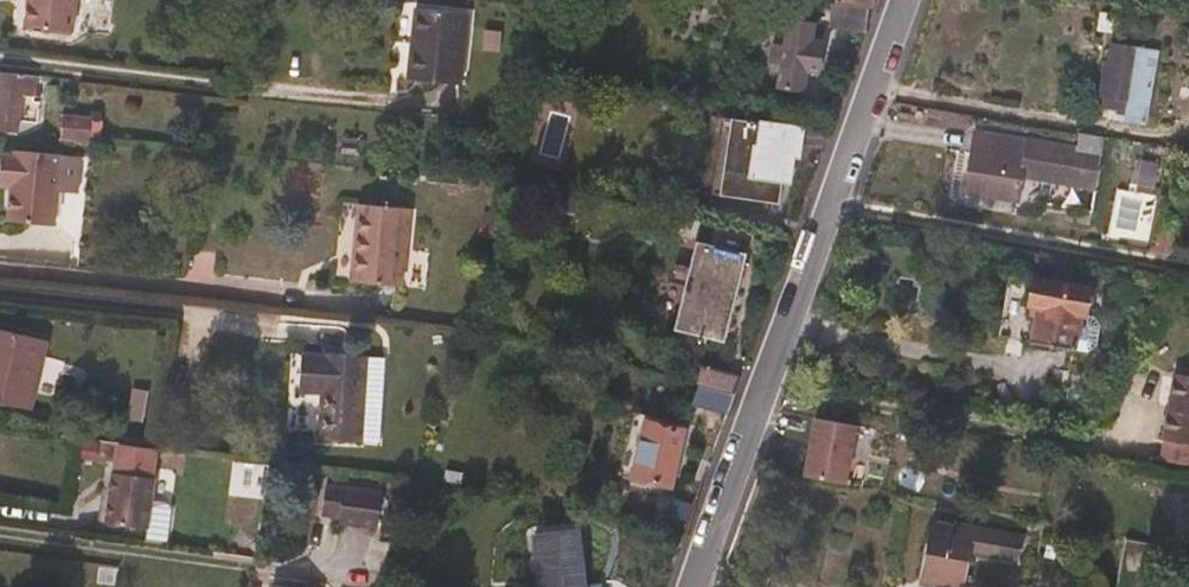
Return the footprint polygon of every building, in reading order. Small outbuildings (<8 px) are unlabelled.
[(74,16),(76,0),(29,0),(26,25),(73,31),(74,16)] [(459,94),(463,68),(468,23),(415,18),(407,89),(459,94)] [(820,83),(825,52),(812,49),(814,34),(788,29),(778,98),(803,102),(808,82),(820,83)] [(1145,136),(1158,63),(1114,55),(1111,73),(1107,72),(1101,106),(1107,108),(1105,119),(1117,121),(1116,124),(1126,127),(1125,133),(1145,136)] [(38,76),(1,72),(0,82),(0,128),(17,130),(22,95),(35,96),(38,76)] [(82,141),(84,117),(61,114),(58,138),(82,141)] [(719,195),(779,204),(782,181),(793,183),(797,154),(815,157),(819,128),(732,114),(719,195)] [(88,142),(90,118),(84,117),(82,141),(88,142)] [(1103,164),(1105,148),(1081,144),(1078,160),(1103,164)] [(1017,210),(1027,153),(978,145),(966,201),(1017,210)] [(53,231),(61,156),(17,152),(17,157),(4,156),(1,183),(12,185),(9,226),(53,231)] [(1091,210),(1095,192),(1061,185),(1058,202),(1091,210)] [(399,296),(407,219),(357,214),(350,292),(399,296)] [(724,353),(747,265),(728,260),(726,267),(717,264),(718,257),(696,252),(690,279),(693,279),(678,341),(724,353)] [(1074,360),(1080,324),(1086,326),(1090,299),(1035,290),(1030,315),(1039,317),(1032,353),(1074,360)] [(46,340),(0,329),(0,403),(29,410),(46,340)] [(358,452),(364,369),(302,365),(299,402),(321,403),(318,449),(358,452)] [(733,404),(740,387),(704,377),(698,395),(733,404)] [(1175,385),(1161,450),(1165,452),(1161,472),(1188,477),(1188,388),(1175,385)] [(725,425),(733,404),(698,395),(691,416),(725,425)] [(813,416),(801,474),(847,484),(860,426),(813,416)] [(669,498),(685,442),(686,435),(633,423),(618,486),(669,498)] [(105,523),(148,529),(145,544),(166,547),(170,514),(167,508),(151,505),(155,479),(112,473),(105,523)] [(378,542),(385,504),(327,496),(321,526),(341,529),(340,536),(378,542)] [(687,536),(694,516),(681,513),(674,532),(687,536)] [(972,561),(1018,570),(1023,547),(954,534),(952,543),(930,539),(919,586),(966,586),(972,561)] [(579,540),(536,546),(541,586),(585,586),(579,540)] [(1055,571),(1058,559),(1046,557),(1044,569),(1055,571)]
